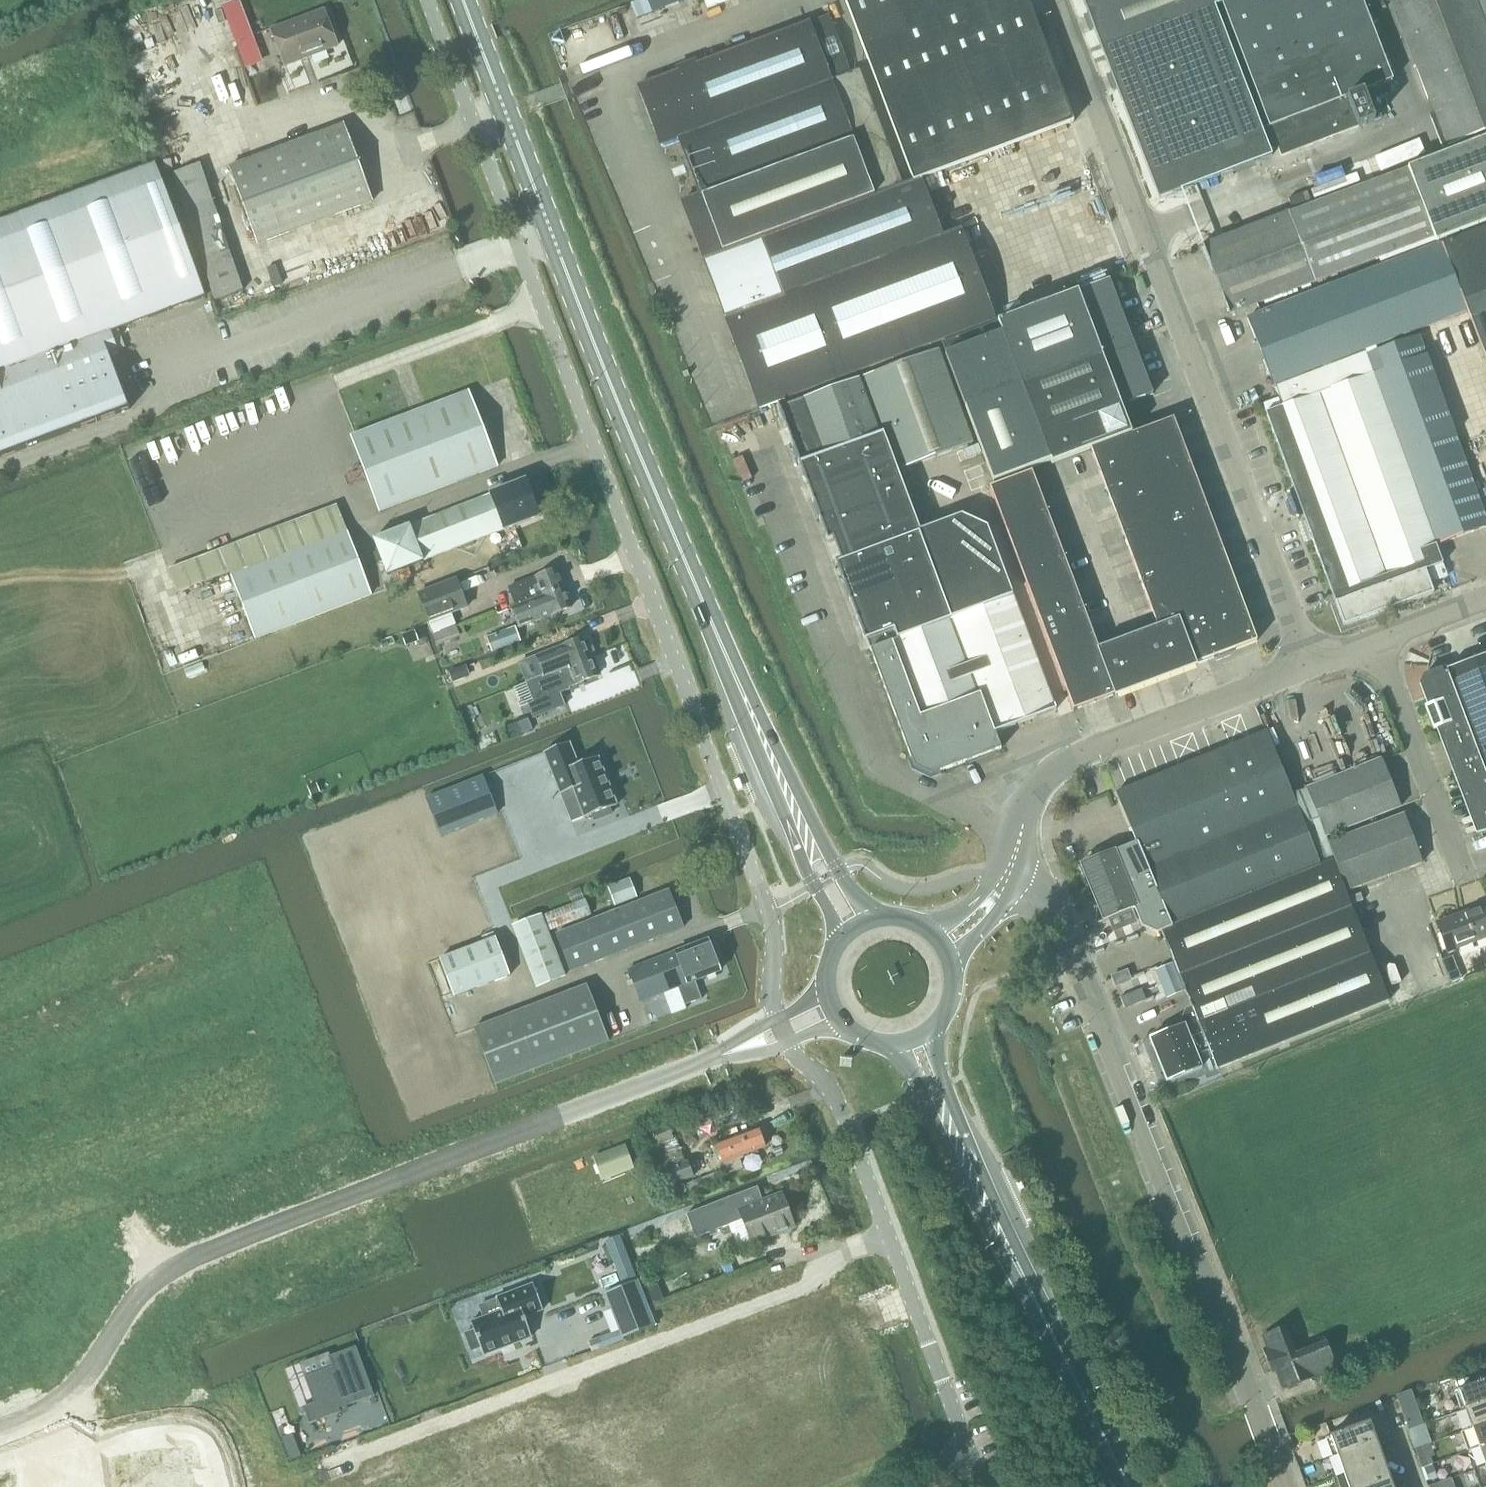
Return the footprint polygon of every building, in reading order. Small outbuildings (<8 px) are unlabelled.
[(708,8),(729,0),(705,0),(708,8)] [(902,33),(890,0),(846,0),(864,47),(902,33)] [(1049,54),(1029,0),(988,0),(902,33),(864,47),(889,114),(1049,54)] [(988,0),(890,0),(902,33),(988,0)] [(1219,17),(1214,7),(1222,3),(1227,14),(1282,157),(1359,127),(1348,98),(1393,80),(1362,0),(1084,0),(1160,198),(1272,155),(1219,17)] [(1485,133),(1485,0),(1391,0),(1448,147),(1485,133)] [(285,66),(338,47),(325,11),(272,30),(285,66)] [(681,138),(682,138),(703,194),(683,201),(705,260),(921,179),(921,178),(914,181),(903,185),(860,70),(851,73),(830,16),(811,23),(833,81),(681,138)] [(662,145),(682,138),(681,138),(833,81),(811,23),(640,87),(662,145)] [(889,114),(914,181),(921,178),(921,179),(1075,122),(1049,54),(889,114)] [(259,245),(373,202),(344,125),(230,168),(259,245)] [(1485,223),(1485,140),(1414,168),(1441,240),(1485,223)] [(0,220),(0,457),(129,409),(109,355),(119,351),(111,330),(205,295),(156,162),(0,220)] [(201,164),(174,173),(216,299),(243,290),(201,164)] [(1437,236),(1411,168),(1289,213),(1289,212),(1203,245),(1230,314),(1437,236)] [(943,237),(921,179),(705,260),(761,408),(995,321),(962,230),(943,237)] [(1293,208),(1306,203),(1311,201),(1308,192),(1289,199),(1293,208)] [(1441,244),(1467,311),(1468,310),(1485,358),(1485,227),(1441,244)] [(1249,318),(1275,385),(1283,407),(1267,413),(1275,437),(1296,493),(1304,515),(1323,566),(1336,603),(1344,625),(1434,593),(1427,573),(1426,570),(1443,564),(1436,545),(1485,527),(1485,516),(1420,336),(1378,352),(1376,346),(1467,311),(1441,244),(1254,316),(1249,318)] [(994,483),(1051,461),(1053,464),(1092,450),(1133,433),(1122,406),(1129,403),(1153,394),(1110,280),(944,342),(948,354),(947,354),(967,408),(994,483)] [(888,440),(899,470),(974,443),(939,349),(780,408),(804,471),(888,440)] [(380,512),(498,467),(470,392),(351,437),(380,512)] [(1236,649),(1258,641),(1174,418),(1133,433),(1092,450),(1158,626),(1100,648),(1034,471),(991,487),(1074,710),(1236,650),(1236,649)] [(919,525),(899,470),(888,440),(804,471),(815,501),(816,501),(836,556),(919,525)] [(395,572),(505,529),(539,516),(525,482),(491,495),(492,496),(423,523),(425,527),(418,529),(416,525),(382,538),(395,572)] [(373,596),(371,592),(347,528),(338,505),(305,517),(169,569),(178,593),(231,573),(256,640),(373,596)] [(836,556),(867,640),(895,630),(898,640),(954,619),(1014,597),(989,528),(962,515),(921,531),(919,525),(836,556)] [(534,601),(564,589),(557,570),(509,589),(515,605),(533,598),(534,601)] [(418,594),(429,623),(433,635),(457,626),(453,615),(469,609),(458,580),(418,594)] [(533,598),(515,605),(516,606),(512,608),(519,628),(572,608),(564,589),(534,601),(533,598)] [(954,619),(996,732),(1057,710),(1055,706),(1014,597),(954,619)] [(996,733),(996,732),(954,619),(898,640),(895,630),(867,640),(888,696),(915,767),(932,775),(1002,749),(996,733)] [(437,645),(438,645),(461,637),(457,626),(433,635),(437,645)] [(487,637),(492,651),(492,652),(520,642),(515,627),(487,637)] [(419,642),(415,632),(403,636),(407,647),(419,642)] [(553,651),(536,657),(544,676),(591,658),(584,639),(553,651)] [(1426,707),(1434,730),(1445,726),(1449,738),(1485,832),(1485,831),(1485,656),(1459,666),(1447,671),(1444,673),(1427,679),(1436,703),(1427,706),(1426,707)] [(591,658),(544,676),(527,682),(532,695),(534,703),(528,705),(533,719),(566,706),(560,693),(562,693),(561,691),(598,677),(591,658)] [(467,666),(450,672),(453,683),(471,677),(467,666)] [(532,730),(528,719),(517,724),(522,734),(532,730)] [(1139,844),(1287,784),(1266,732),(1117,792),(1139,844)] [(570,743),(545,753),(561,795),(562,795),(572,821),(584,817),(585,818),(593,815),(595,821),(612,814),(610,809),(617,806),(599,758),(579,765),(570,743)] [(1327,837),(1401,807),(1382,759),(1307,788),(1327,837)] [(427,798),(442,836),(498,814),(483,777),(427,798)] [(1116,854),(1137,906),(1145,925),(1158,931),(1162,929),(1177,968),(1349,899),(1333,859),(1319,865),(1297,809),(1287,784),(1139,844),(1116,854)] [(1329,843),(1335,859),(1347,891),(1422,863),(1404,814),(1329,843)] [(1137,906),(1116,854),(1115,852),(1083,865),(1105,920),(1137,906)] [(638,897),(632,883),(631,878),(608,887),(615,906),(638,897)] [(669,891),(632,905),(647,943),(684,928),(669,891)] [(586,899),(545,915),(551,930),(591,914),(586,899)] [(1349,899),(1177,968),(1193,1007),(1187,1010),(1182,1021),(1183,1026),(1151,1039),(1167,1081),(1203,1067),(1200,1061),(1212,1056),(1218,1069),(1390,1000),(1349,899)] [(571,973),(647,943),(632,905),(556,934),(571,973)] [(1485,938),(1485,911),(1484,905),(1437,923),(1448,952),(1485,938)] [(567,977),(543,914),(512,926),(537,989),(567,977)] [(454,998),(511,977),(496,939),(440,960),(454,998)] [(703,1000),(696,981),(721,972),(709,940),(629,970),(641,1003),(680,988),(686,1006),(703,1000)] [(1162,986),(1179,979),(1173,964),(1156,971),(1162,986)] [(587,987),(475,1030),(496,1086),(593,1049),(596,1057),(612,1051),(608,1043),(587,987)] [(672,1125),(649,1134),(655,1148),(678,1138),(677,1137),(672,1125)] [(727,1174),(743,1168),(739,1157),(766,1148),(758,1128),(716,1144),(727,1174)] [(717,1184),(702,1144),(687,1149),(698,1180),(675,1189),(678,1197),(689,1193),(690,1195),(717,1184)] [(626,1146),(594,1158),(602,1181),(635,1169),(626,1146)] [(683,1148),(659,1158),(670,1187),(695,1177),(683,1148)] [(764,1203),(758,1187),(687,1215),(696,1238),(710,1233),(712,1237),(718,1234),(717,1230),(743,1221),(751,1244),(795,1227),(783,1195),(764,1203)] [(621,1330),(601,1338),(605,1349),(625,1341),(624,1338),(656,1325),(638,1280),(621,1235),(606,1241),(624,1286),(606,1293),(621,1330)] [(475,1330),(465,1333),(472,1351),(482,1347),(485,1355),(531,1337),(524,1318),(542,1311),(533,1284),(498,1298),(503,1311),(473,1322),(475,1330)] [(655,1306),(666,1302),(659,1285),(649,1289),(655,1306)] [(1285,1389),(1315,1377),(1337,1368),(1326,1341),(1296,1353),(1286,1327),(1264,1335),(1269,1348),(1264,1350),(1273,1373),(1278,1371),(1285,1389)] [(315,1403),(304,1407),(310,1424),(341,1413),(340,1409),(375,1396),(356,1345),(326,1356),(330,1368),(305,1377),(315,1403)] [(1485,1402),(1485,1381),(1458,1391),(1465,1409),(1485,1402)] [(1485,1423),(1485,1402),(1465,1409),(1472,1428),(1485,1423)] [(1370,1422),(1331,1436),(1338,1456),(1377,1442),(1370,1422)] [(1462,1432),(1469,1451),(1479,1447),(1485,1445),(1485,1423),(1472,1428),(1462,1432)] [(295,1438),(283,1442),(290,1461),(302,1457),(295,1438)] [(1377,1442),(1338,1456),(1344,1474),(1384,1460),(1377,1442)] [(176,1450),(152,1454),(156,1478),(180,1474),(176,1450)] [(152,1454),(128,1458),(132,1482),(156,1478),(152,1454)] [(1333,1478),(1336,1486),(1370,1486),(1391,1479),(1384,1460),(1344,1474),(1333,1478)] [(1485,1465),(1475,1469),(1481,1486),(1485,1486),(1485,1465),(1485,1466),(1485,1465)] [(156,1479),(158,1486),(182,1486),(180,1475),(156,1479)] [(132,1482),(133,1486),(157,1486),(156,1478),(132,1482)]
